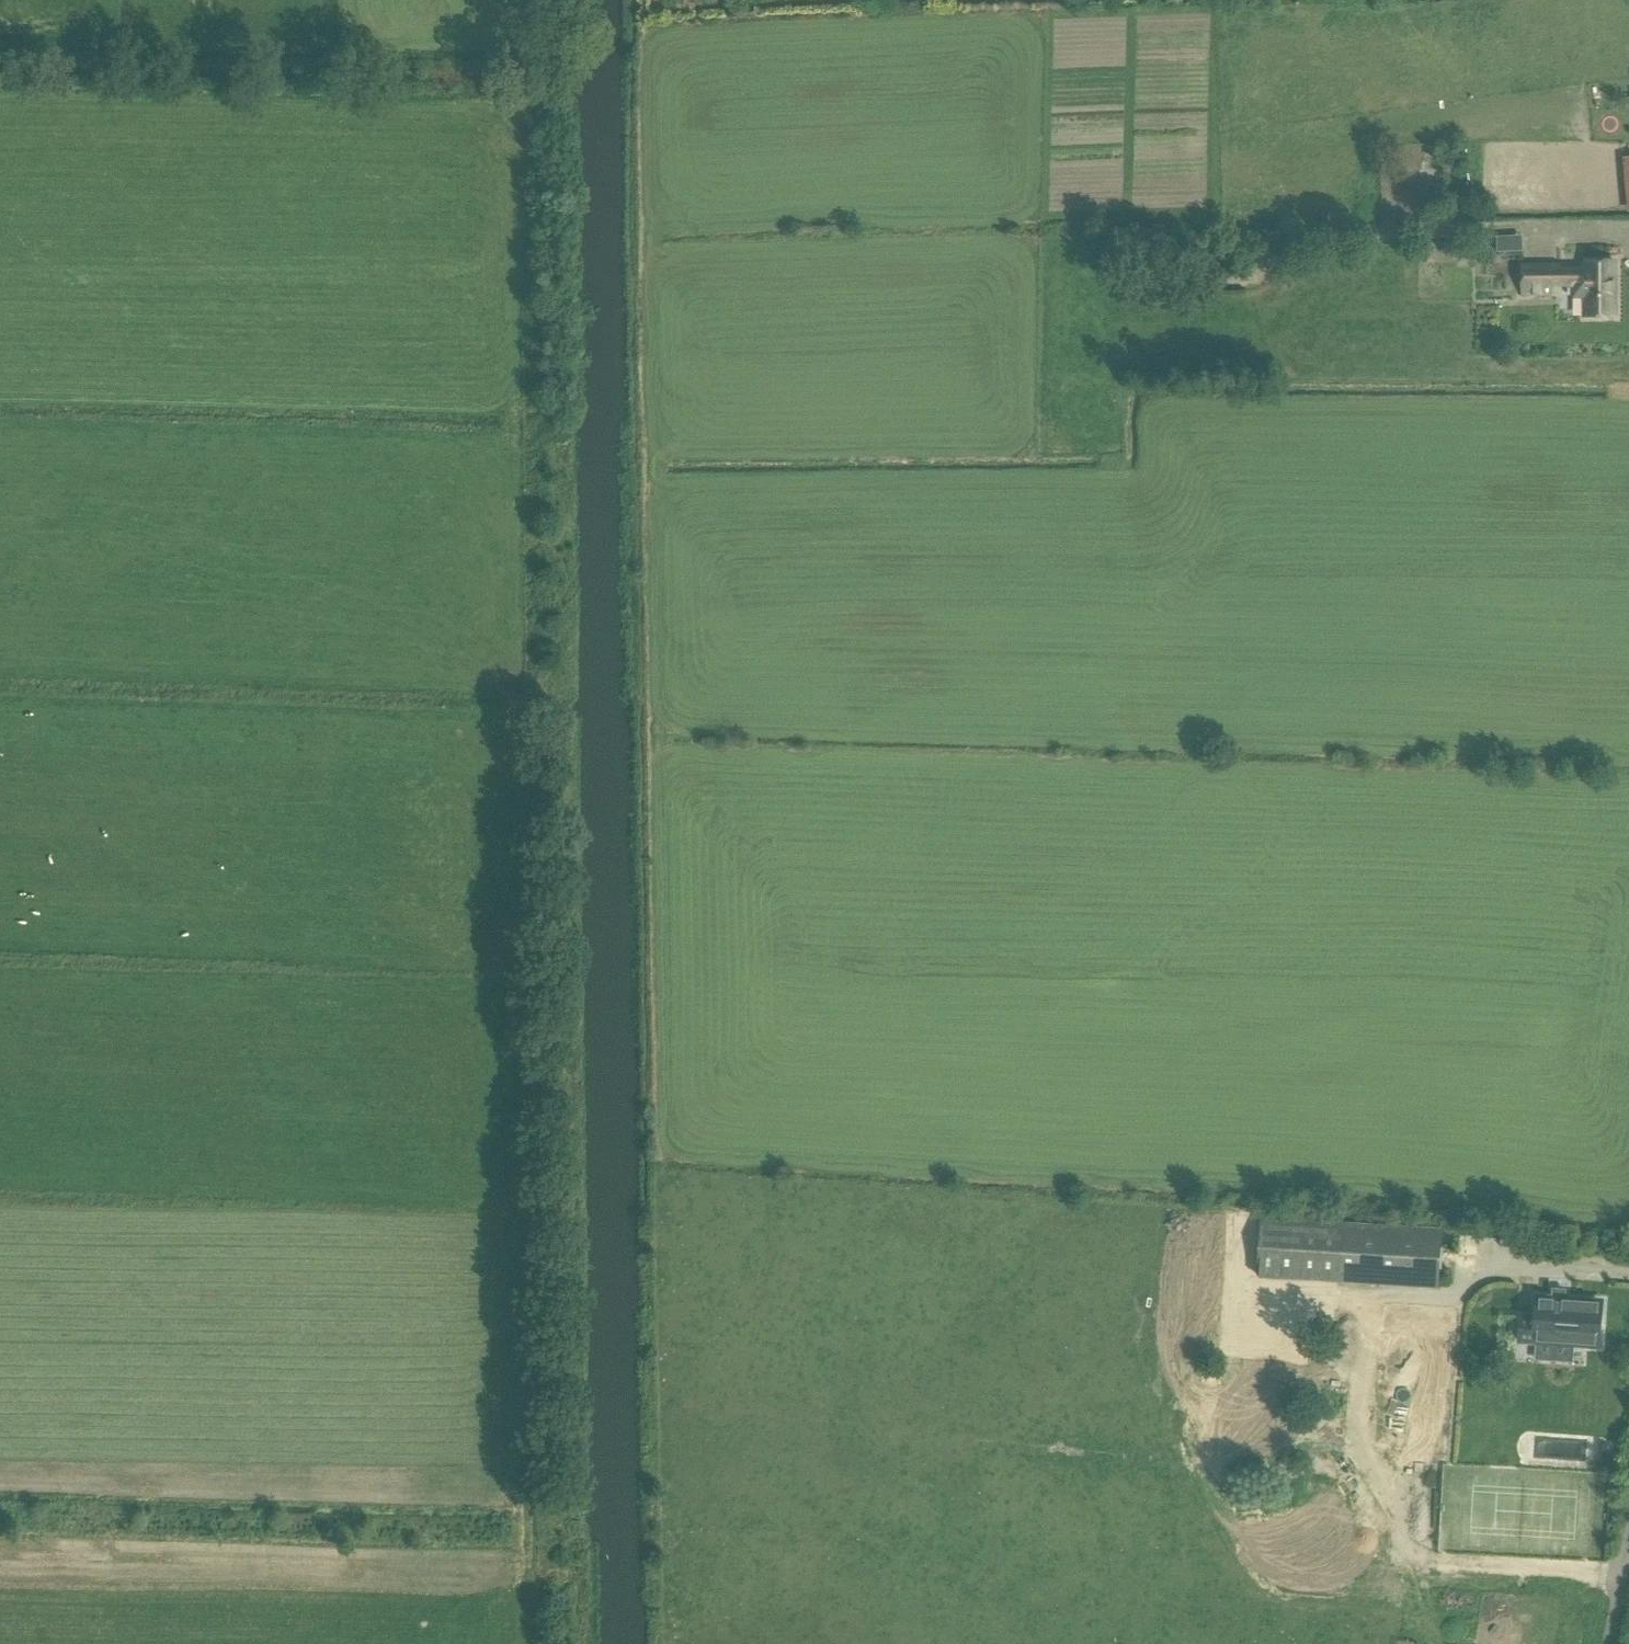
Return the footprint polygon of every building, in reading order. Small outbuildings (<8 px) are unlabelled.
[(1476,242),(1462,242),(1462,255),(1476,255),(1476,242)] [(1559,266),(1524,267),(1524,293),(1556,293),(1556,284),(1576,284),(1576,295),(1587,295),(1587,316),(1616,316),(1616,261),(1587,261),(1587,270),(1559,270),(1559,266)] [(1261,1218),(1257,1276),(1439,1287),(1442,1230),(1261,1218)] [(1601,1312),(1579,1311),(1580,1300),(1538,1297),(1537,1316),(1521,1315),(1520,1350),(1534,1350),(1535,1341),(1599,1346),(1601,1312)]
